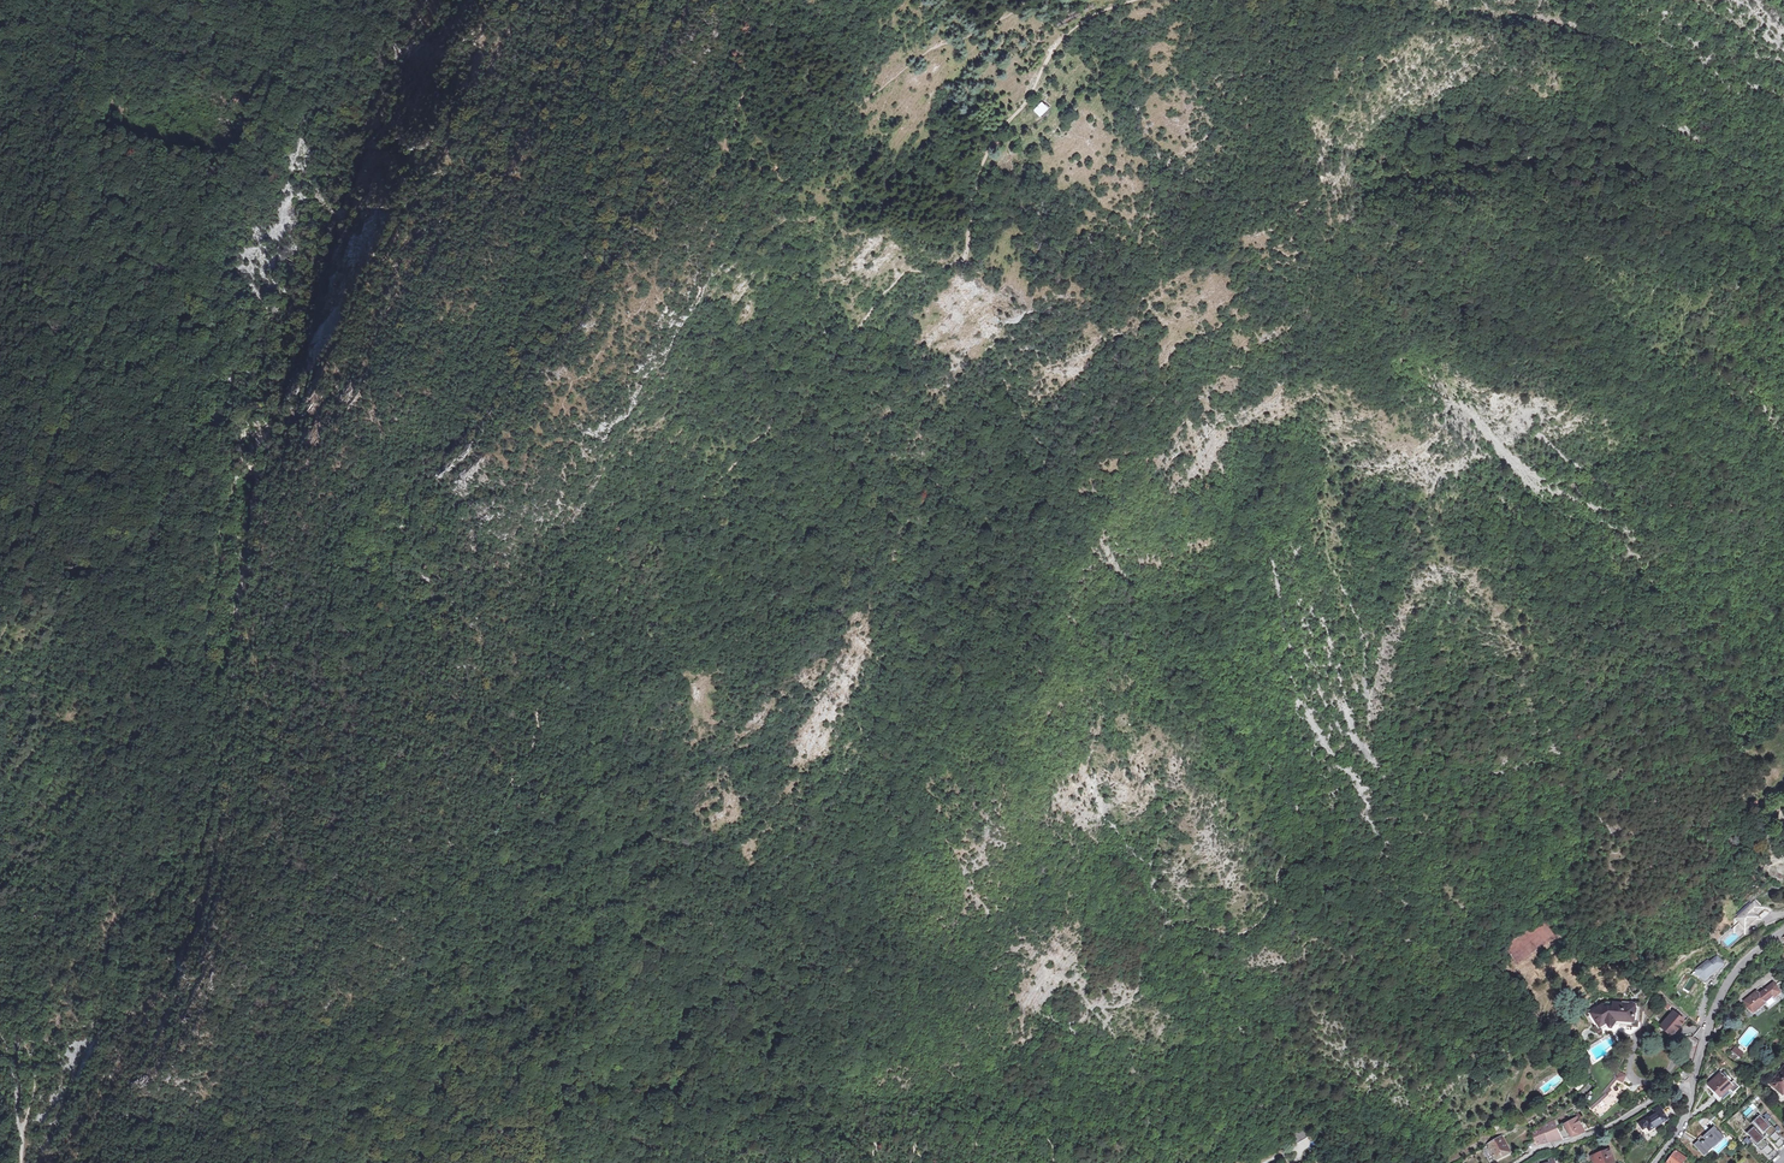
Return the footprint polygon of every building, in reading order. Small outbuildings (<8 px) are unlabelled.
[(1034,111),(1041,117),(1049,107),(1042,101),(1034,111)] [(1752,913),(1759,907),(1755,903),(1737,919),(1740,923),(1737,925),(1740,929),(1745,935),(1750,931),(1747,927),(1757,919),(1752,913)] [(1764,913),(1759,907),(1752,913),(1757,919),(1747,927),(1750,931),(1761,921),(1758,918),(1764,913)] [(1707,975),(1721,963),(1715,957),(1708,962),(1707,960),(1695,970),(1699,975),(1704,978),(1707,975)] [(1721,963),(1707,975),(1710,977),(1712,979),(1714,974),(1722,965),(1721,963)] [(1640,985),(1638,982),(1630,987),(1632,990),(1640,985)] [(1770,996),(1773,998),(1780,993),(1776,984),(1773,982),(1764,989),(1765,990),(1760,994),(1757,991),(1744,1002),(1747,1008),(1749,1007),(1754,1011),(1765,1002),(1764,1001),(1770,996)] [(1764,1001),(1765,1002),(1768,1006),(1775,1001),(1773,998),(1770,996),(1764,1001)] [(1671,1006),(1670,1005),(1664,1000),(1662,1003),(1668,1009),(1671,1006)] [(1599,1030),(1607,1025),(1610,1029),(1615,1022),(1635,1024),(1637,1006),(1611,1003),(1606,1002),(1589,1013),(1595,1023),(1599,1030)] [(1676,1032),(1681,1027),(1680,1026),(1684,1021),(1673,1012),(1660,1027),(1672,1036),(1676,1032)] [(1735,1053),(1737,1049),(1735,1047),(1729,1054),(1735,1061),(1739,1056),(1735,1053)] [(1769,1083),(1783,1095),(1783,1093),(1783,1067),(1769,1083)] [(1601,1078),(1599,1076),(1596,1079),(1600,1082),(1597,1086),(1582,1099),(1590,1108),(1605,1095),(1605,1094),(1609,1089),(1607,1088),(1615,1079),(1614,1078),(1604,1070),(1602,1073),(1604,1075),(1601,1078)] [(1622,1084),(1627,1075),(1620,1072),(1616,1080),(1622,1084)] [(1690,1078),(1688,1073),(1683,1072),(1679,1075),(1681,1081),(1685,1082),(1690,1078)] [(1713,1093),(1712,1094),(1719,1102),(1729,1093),(1727,1091),(1732,1086),(1721,1073),(1708,1084),(1715,1092),(1713,1093)] [(1642,1130),(1647,1127),(1649,1131),(1662,1122),(1667,1119),(1659,1106),(1653,1110),(1656,1114),(1650,1117),(1649,1117),(1639,1124),(1642,1129),(1642,1130)] [(1759,1116),(1751,1123),(1777,1151),(1783,1146),(1783,1140),(1759,1116)] [(1585,1133),(1577,1118),(1564,1124),(1571,1138),(1584,1134),(1585,1133)] [(1535,1143),(1536,1145),(1541,1143),(1549,1143),(1551,1142),(1563,1140),(1553,1120),(1542,1126),(1530,1131),(1531,1133),(1523,1136),(1527,1146),(1535,1143)] [(1723,1136),(1715,1127),(1702,1138),(1705,1141),(1701,1144),(1698,1141),(1693,1145),(1702,1155),(1711,1147),(1723,1136)] [(1778,1154),(1753,1128),(1747,1135),(1771,1162),(1778,1154)] [(1304,1129),(1292,1136),(1297,1143),(1308,1137),(1304,1129)] [(1496,1161),(1511,1153),(1502,1136),(1488,1145),(1488,1146),(1483,1148),(1490,1160),(1494,1157),(1496,1161)] [(1609,1150),(1592,1156),(1595,1162),(1607,1162),(1613,1161),(1609,1150)] [(1676,1151),(1667,1162),(1682,1162),(1685,1158),(1676,1151)]
